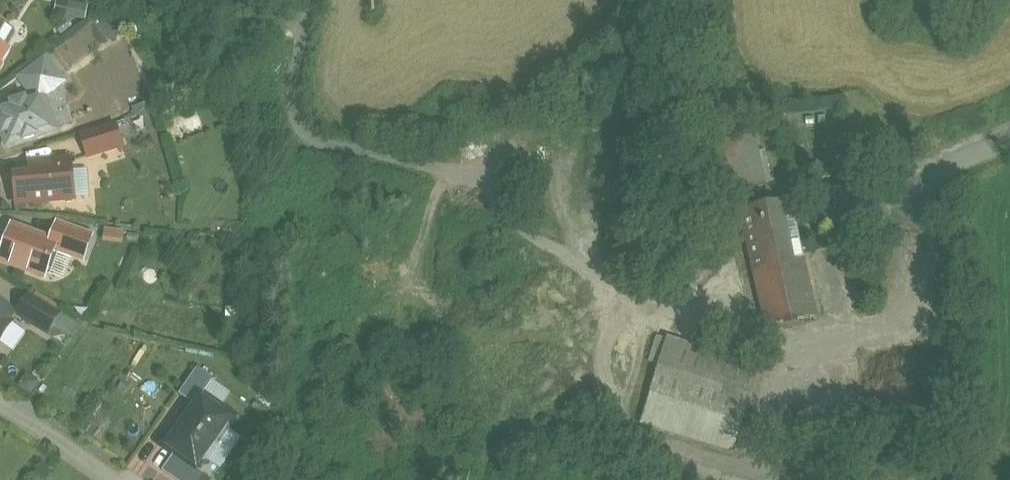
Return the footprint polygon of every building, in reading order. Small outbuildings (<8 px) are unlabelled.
[(88,5),(74,3),(71,17),(85,20),(88,5)] [(19,77),(30,91),(31,97),(0,107),(0,123),(7,145),(9,144),(56,130),(45,96),(64,81),(45,57),(19,77)] [(115,124),(81,134),(88,158),(123,147),(115,124)] [(755,132),(723,140),(735,193),(766,185),(755,132)] [(71,160),(38,163),(39,175),(15,177),(17,204),(74,199),(71,160)] [(790,201),(742,212),(767,327),(816,316),(790,201)] [(92,236),(58,224),(52,241),(56,243),(54,249),(83,260),(92,236)] [(52,241),(13,227),(1,260),(44,276),(54,249),(56,243),(52,241)] [(61,313),(31,293),(17,315),(47,334),(61,313)] [(12,323),(8,320),(13,312),(0,303),(0,340),(12,323)] [(760,369),(667,340),(650,393),(744,422),(760,369)] [(197,369),(179,394),(192,403),(200,392),(203,394),(213,380),(197,369)] [(192,403),(162,446),(174,454),(198,471),(198,470),(204,462),(209,461),(230,431),(229,425),(235,416),(203,394),(200,392),(192,403)] [(174,454),(162,471),(176,479),(200,479),(204,474),(198,470),(198,471),(174,454)] [(702,479),(736,479),(706,470),(702,479)]
